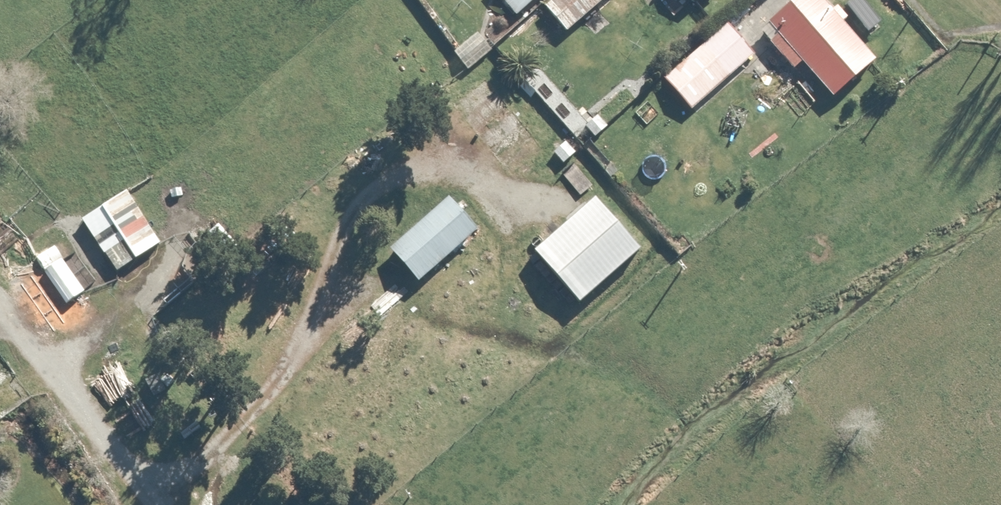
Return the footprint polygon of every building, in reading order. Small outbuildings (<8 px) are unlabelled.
[(511,15),(529,0),(499,0),(511,15)] [(541,3),(563,29),(597,0),(544,0),(541,3)] [(823,0),(782,0),(755,24),(789,61),(797,54),(828,88),(870,51),(823,0)] [(673,88),(690,107),(752,50),(732,28),(706,52),(697,43),(655,80),(667,93),(673,88)] [(514,109),(479,136),(497,158),(532,131),(514,109)] [(593,194),(590,197),(530,247),(574,299),(636,247),(593,194)] [(101,204),(82,217),(116,267),(134,254),(101,204)] [(421,214),(391,245),(419,271),(448,240),(421,214)]
